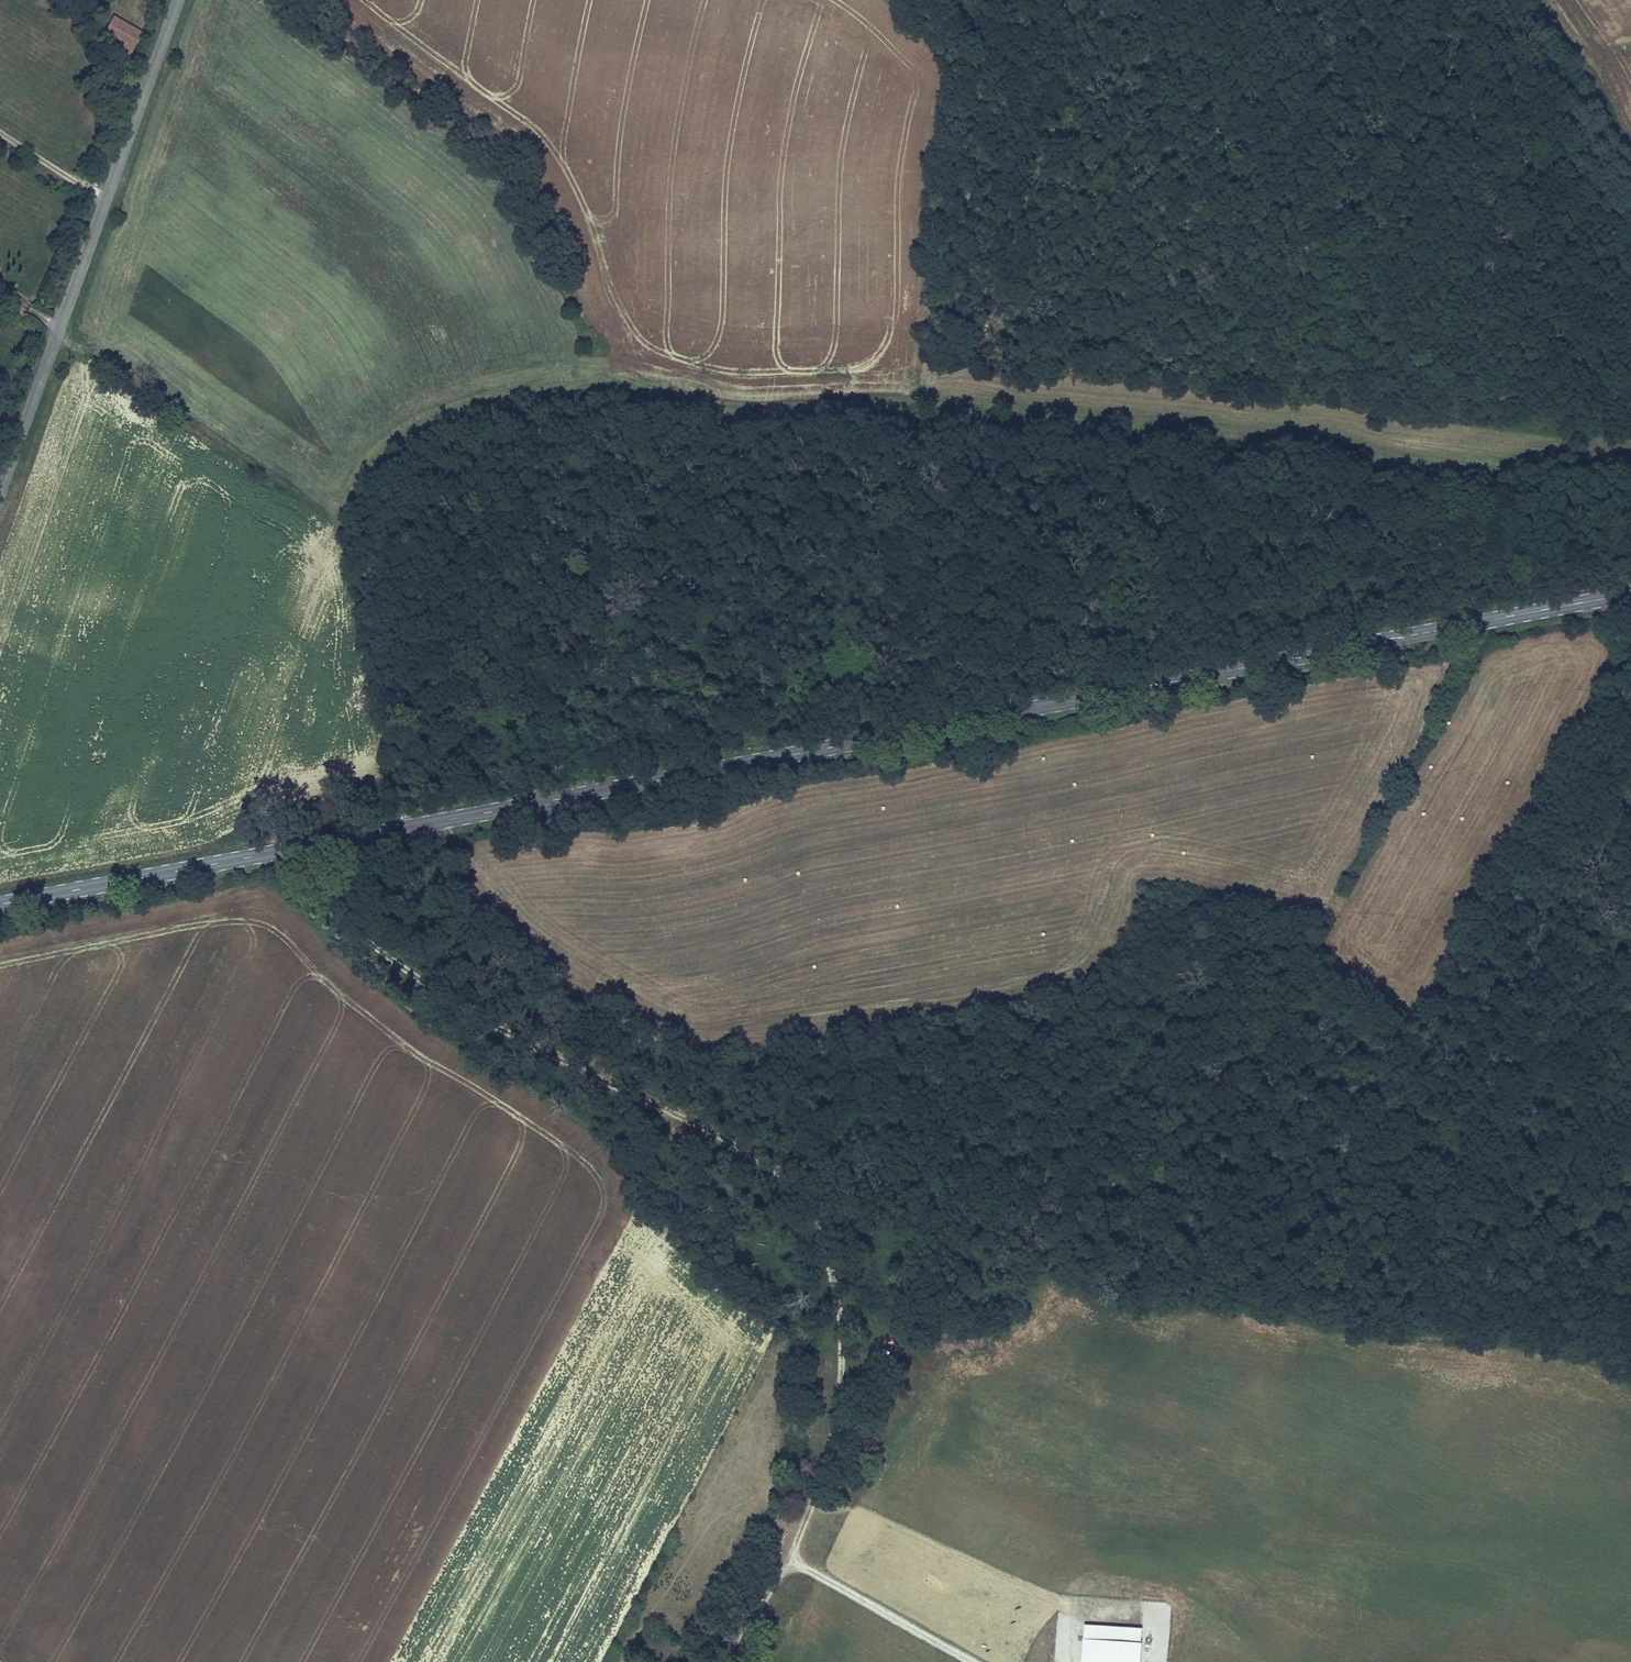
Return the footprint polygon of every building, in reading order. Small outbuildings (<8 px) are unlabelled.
[(142,36),(113,18),(98,44),(127,62),(142,36)] [(1080,1661),(1140,1661),(1142,1629),(1082,1626),(1080,1661)]
